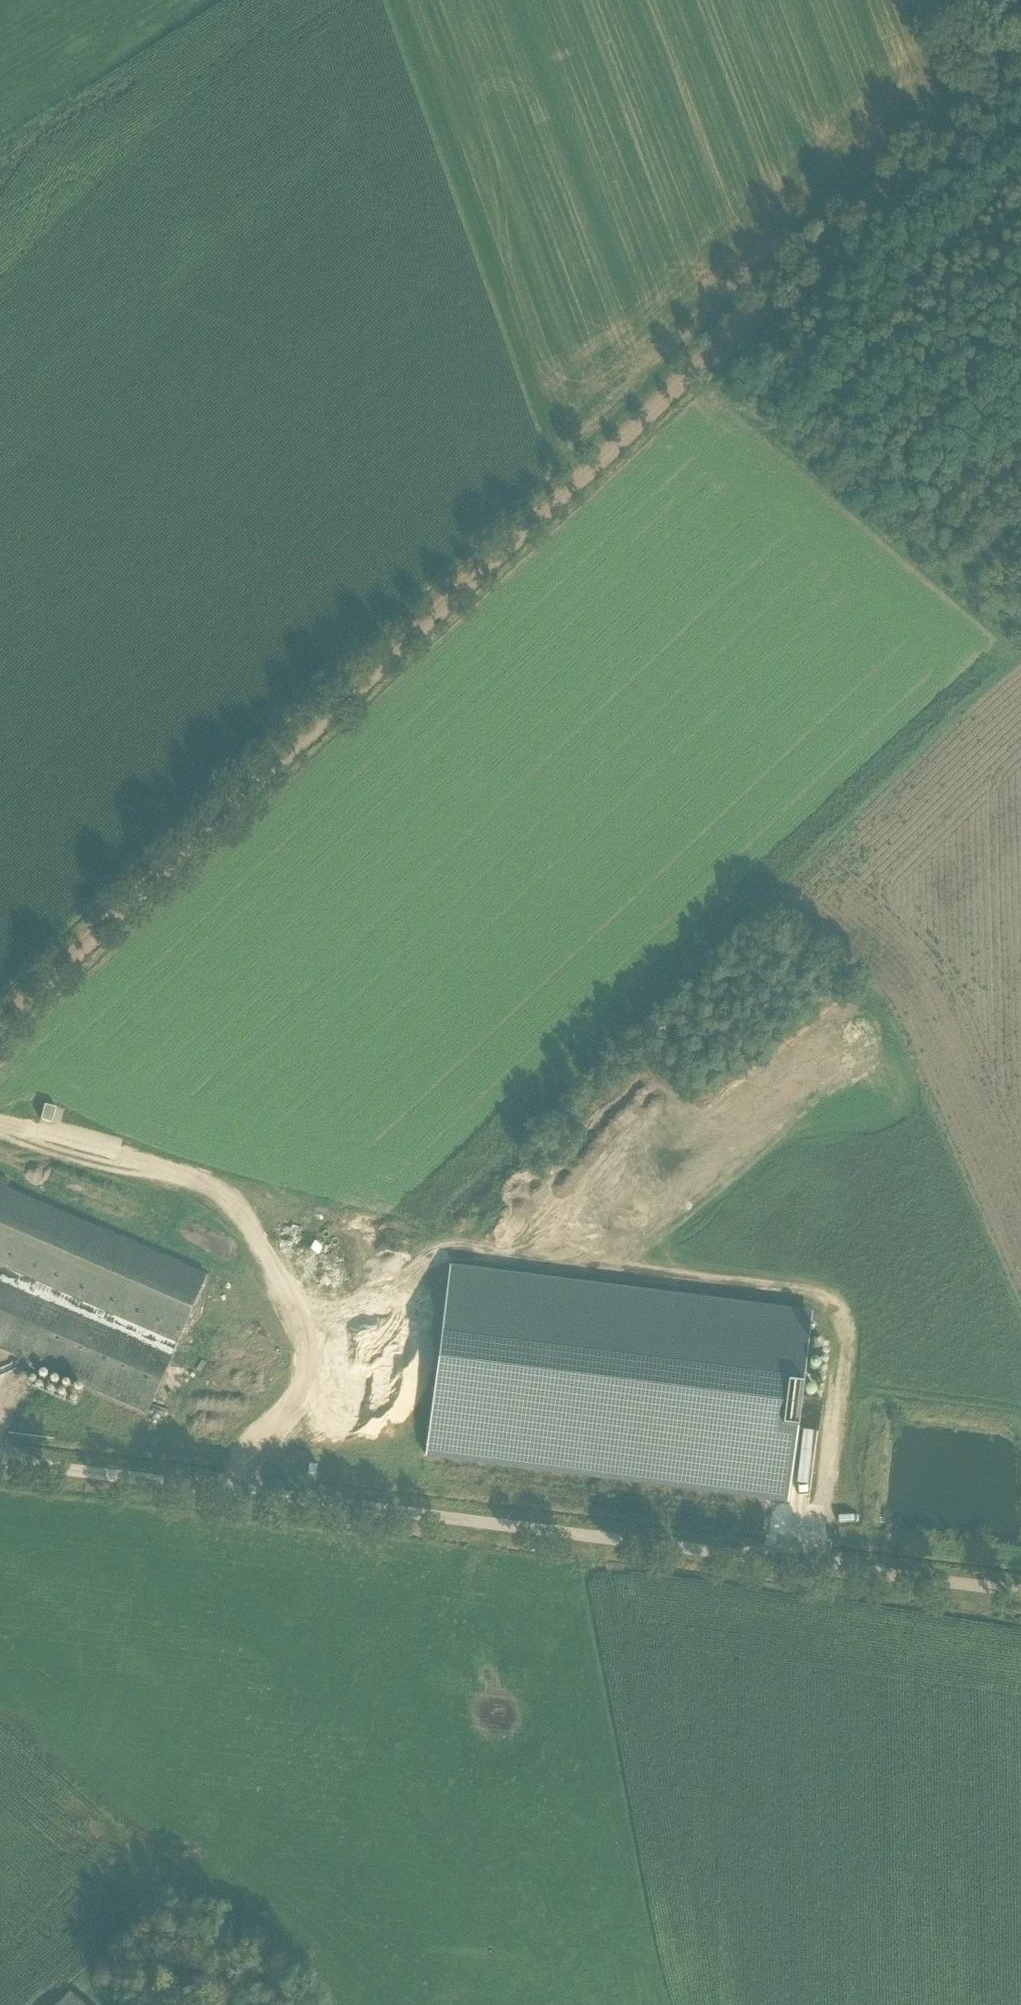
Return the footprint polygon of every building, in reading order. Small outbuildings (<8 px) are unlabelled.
[(174,1351),(207,1275),(6,1187),(8,1181),(0,1177),(0,1351),(147,1415),(155,1396),(174,1351)] [(290,1228),(288,1238),(297,1240),(300,1231),(290,1228)] [(449,1269),(425,1456),(784,1502),(795,1419),(819,1423),(821,1401),(798,1398),(808,1314),(449,1269)] [(70,1992),(57,2004),(83,2004),(70,1992)]
